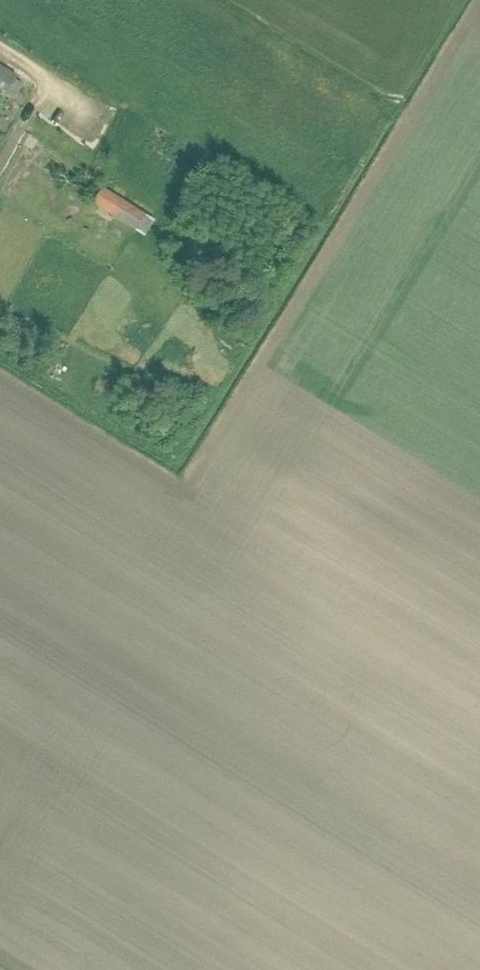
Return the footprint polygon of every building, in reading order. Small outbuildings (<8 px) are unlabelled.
[(18,78),(0,68),(0,97),(6,100),(18,78)] [(146,237),(157,220),(105,187),(93,204),(146,237)]
